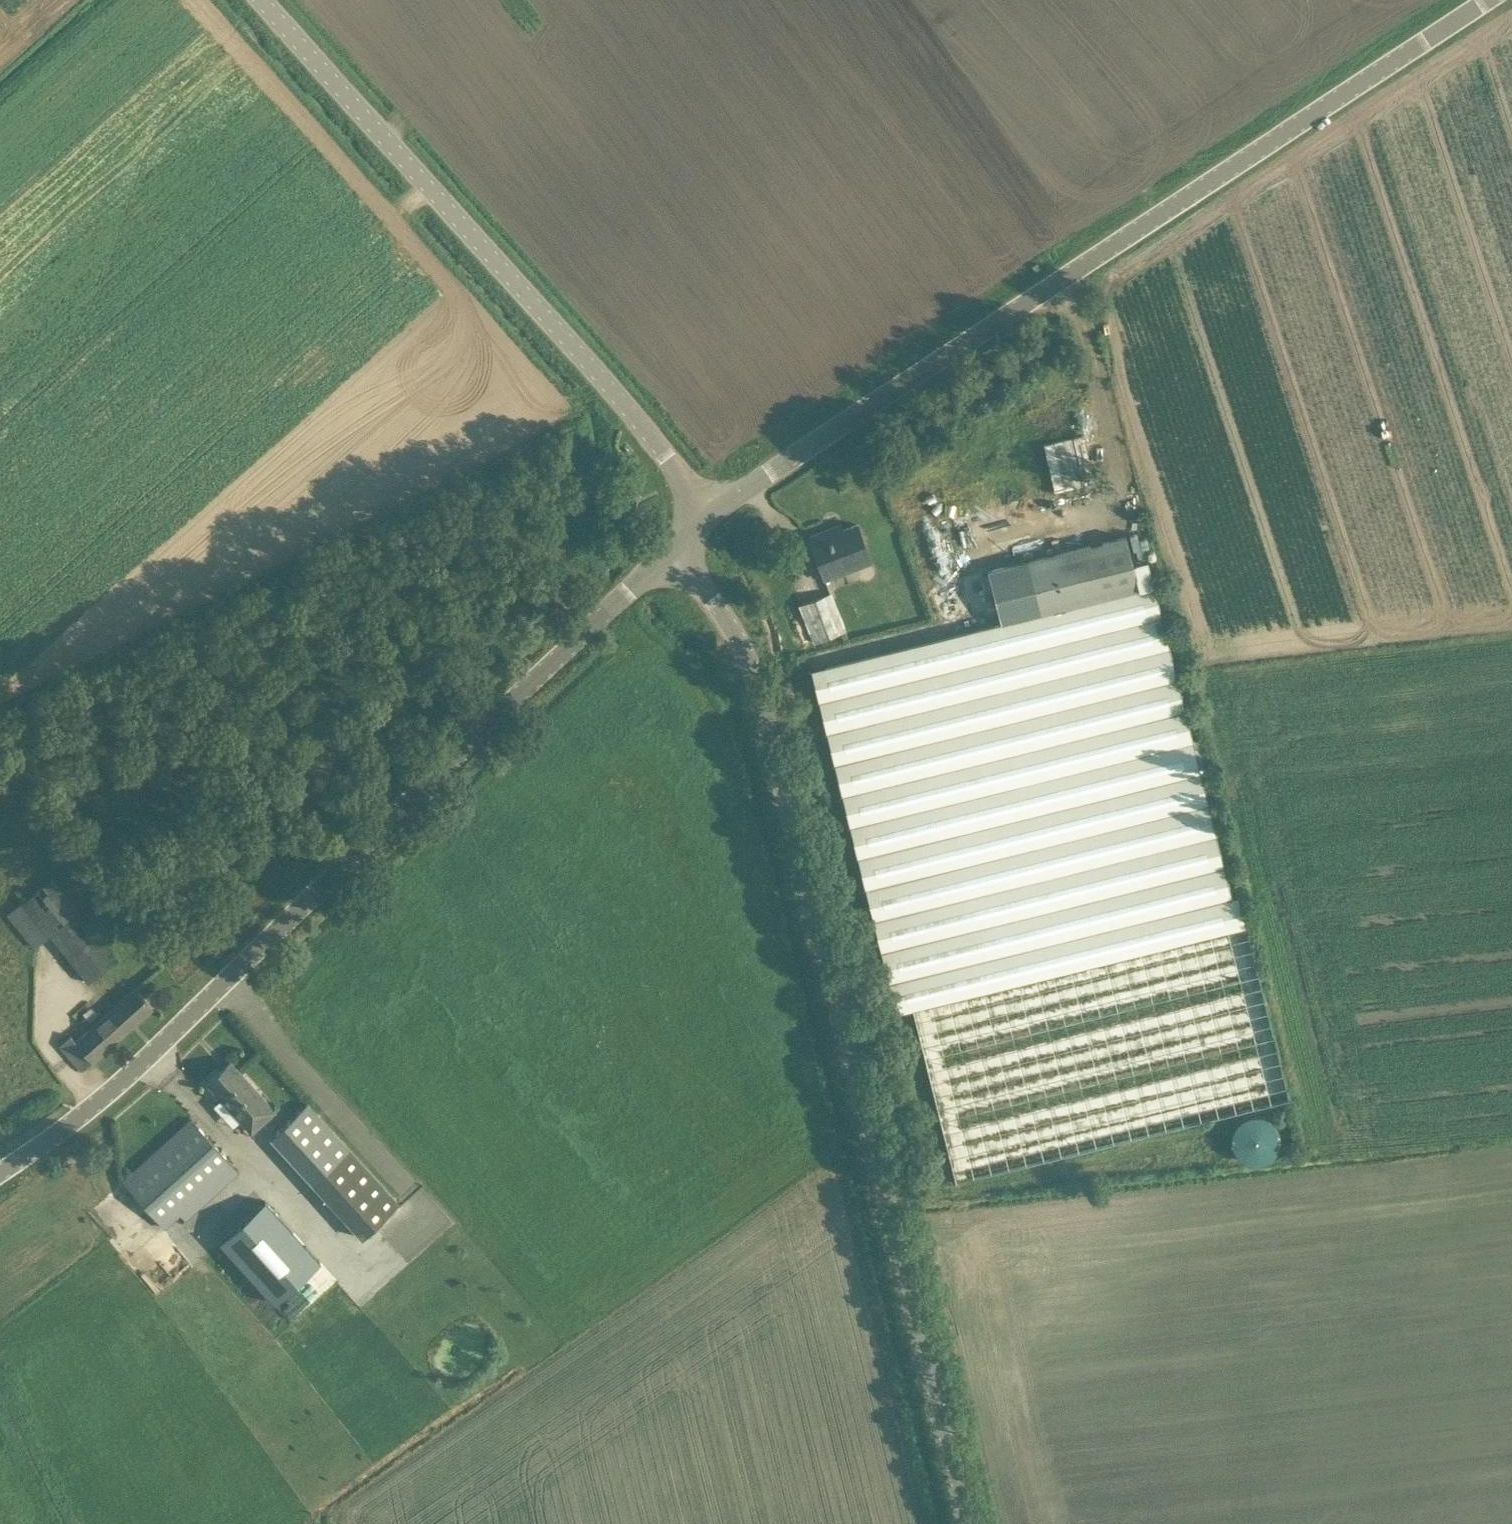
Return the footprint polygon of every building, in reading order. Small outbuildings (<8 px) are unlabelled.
[(1081,433),(1044,439),(1052,486),(1089,480),(1081,433)] [(809,536),(824,574),(870,557),(857,523),(830,533),(828,529),(809,536)] [(988,569),(998,610),(1001,622),(1139,588),(1135,576),(1125,535),(1027,560),(1004,565),(988,569)] [(1282,1102),(1150,572),(1135,576),(1139,588),(1001,622),(998,610),(807,657),(939,1187),(1282,1102)] [(800,604),(814,641),(844,630),(830,592),(800,604)] [(52,933),(89,981),(119,958),(55,875),(7,911),(34,947),(52,933)] [(83,1069),(135,1023),(152,1007),(135,988),(76,1040),(71,1034),(60,1044),(83,1069)] [(230,1059),(206,1081),(251,1131),(275,1109),(230,1059)] [(272,1135),(364,1237),(400,1204),(321,1117),(307,1103),(272,1135)] [(1232,1130),(1231,1138),(1232,1146),(1236,1154),(1243,1159),(1251,1162),(1259,1162),(1267,1159),(1274,1154),(1278,1146),(1280,1138),(1278,1130),(1274,1122),(1267,1117),(1259,1114),(1251,1114),(1243,1117),(1236,1122),(1232,1130)] [(233,1164),(205,1133),(192,1118),(123,1181),(164,1227),(233,1164)] [(319,1268),(264,1208),(218,1249),(274,1310),(319,1268)]
